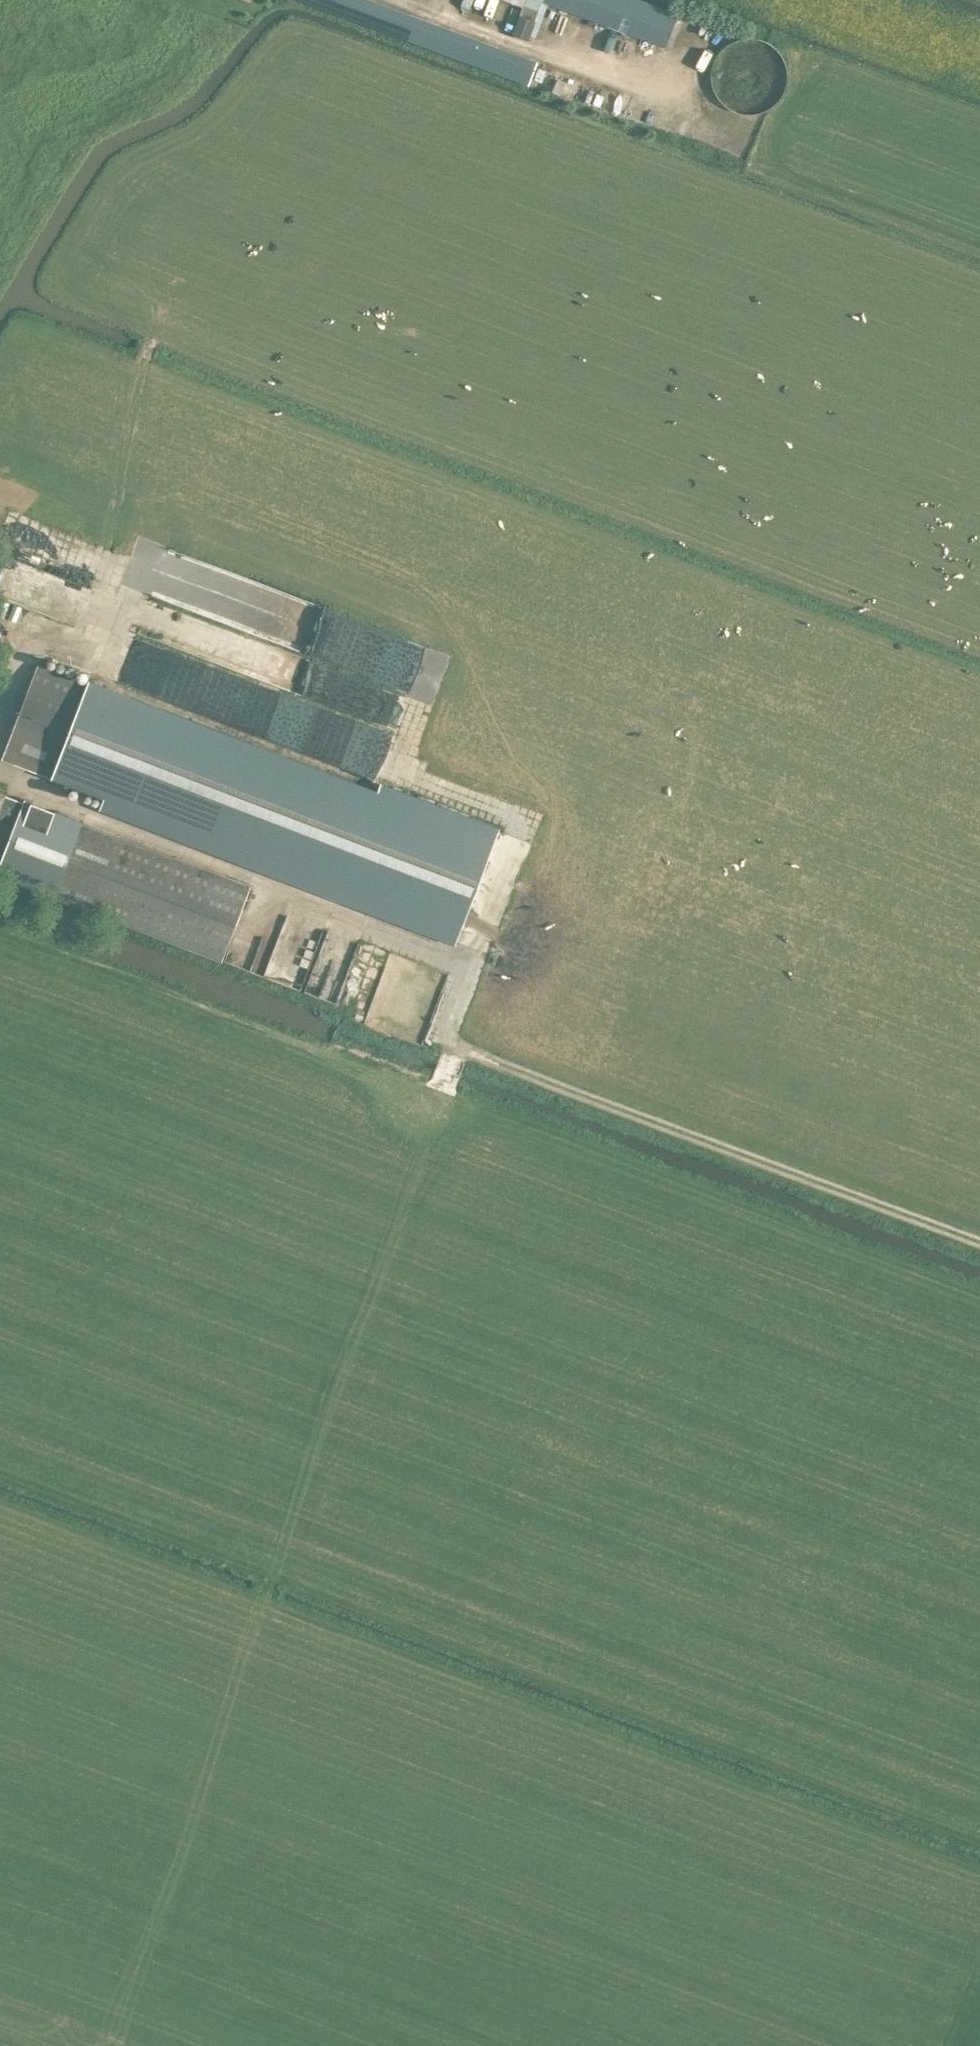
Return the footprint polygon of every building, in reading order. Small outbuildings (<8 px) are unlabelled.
[(529,82),(538,59),(380,0),(309,0),(529,82)] [(522,4),(512,32),(529,37),(542,0),(512,0),(522,4)] [(666,44),(677,12),(646,0),(547,0),(666,44)] [(788,80),(789,73),(788,67),(786,61),(783,55),(779,50),(775,46),(769,42),(763,40),(756,39),(750,40),(744,41),(738,44),(733,48),(728,52),(725,58),(722,64),(721,70),(721,76),(722,83),(725,89),(728,94),(733,99),(738,103),(744,105),(750,107),(756,107),(763,106),(769,104),(775,101),(779,97),(783,92),(786,86),(788,80)] [(64,558),(103,583),(117,562),(70,533),(61,548),(14,518),(3,535),(42,559),(47,551),(62,561),(64,558)] [(129,623),(239,659),(248,630),(135,594),(136,591),(126,588),(123,600),(135,604),(129,623)] [(379,783),(376,792),(37,664),(5,756),(103,795),(101,802),(455,938),(497,828),(379,783)] [(0,790),(0,852),(2,852),(0,858),(0,874),(222,960),(251,884),(26,796),(24,800),(0,790)]
